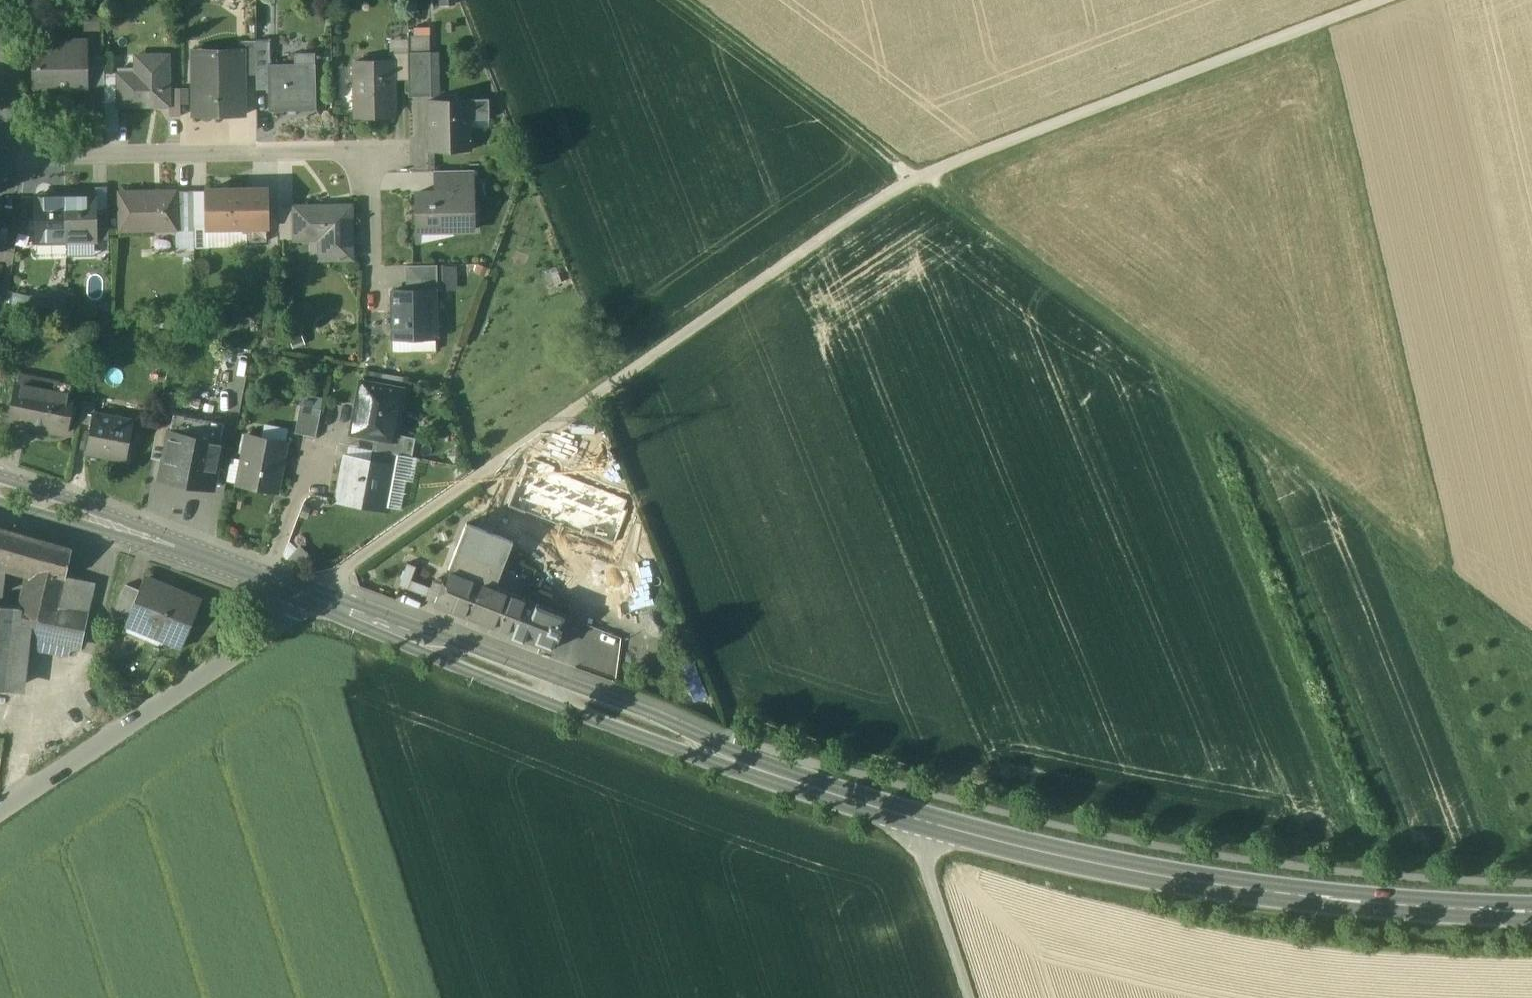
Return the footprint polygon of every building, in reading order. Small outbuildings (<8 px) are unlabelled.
[(410,49),(411,38),(394,37),(394,48),(410,49)] [(84,40),(36,41),(36,88),(84,88),(84,58),(84,40)] [(268,41),(268,40),(255,40),(255,76),(255,89),(267,90),(268,89),(268,70),(269,70),(269,41),(268,41)] [(254,42),(240,42),(240,55),(243,55),(243,76),(255,76),(254,42)] [(431,96),(430,52),(407,53),(407,79),(408,97),(431,96)] [(407,79),(407,53),(391,53),(391,60),(393,60),(393,79),(407,79)] [(167,55),(147,56),(148,73),(118,74),(118,104),(118,106),(168,105),(168,89),(167,55)] [(243,76),(243,55),(240,55),(210,56),(210,61),(201,61),(201,97),(193,97),(193,116),(243,115),(243,76)] [(315,110),(314,55),(294,55),(294,69),(269,70),(268,70),(268,89),(267,90),(268,111),(315,110)] [(104,58),(84,58),(84,88),(104,87),(104,74),(104,58)] [(393,79),(393,60),(391,60),(355,61),(355,113),(393,113),(393,79)] [(118,74),(104,74),(104,87),(104,104),(118,104),(118,74)] [(180,116),(180,89),(168,89),(168,105),(168,116),(180,116)] [(469,120),(468,100),(429,100),(429,151),(469,150),(469,120)] [(489,120),(488,100),(468,100),(469,120),(489,120)] [(473,170),(435,171),(435,192),(444,192),(443,182),(473,182),(473,170)] [(443,182),(444,192),(435,192),(416,192),(417,227),(417,231),(473,230),(473,182),(443,182)] [(265,189),(247,190),(247,226),(266,226),(265,189)] [(175,229),(174,190),(120,191),(120,229),(175,229)] [(192,190),(179,191),(179,228),(193,228),(192,190)] [(207,190),(192,190),(193,228),(193,246),(207,246),(207,244),(207,227),(207,216),(207,190)] [(247,226),(247,190),(207,190),(207,216),(207,227),(246,226),(247,226)] [(95,209),(95,194),(65,195),(65,240),(95,240),(95,209)] [(65,240),(65,195),(36,195),(37,241),(65,240)] [(293,207),(277,208),(278,239),(294,239),(293,207)] [(351,258),(350,207),(293,207),(294,239),(319,239),(320,259),(351,258)] [(108,209),(95,209),(95,240),(108,240),(108,209)] [(246,226),(207,227),(207,244),(246,244),(246,241),(246,226)] [(247,226),(246,226),(246,241),(266,241),(266,226),(247,226)] [(444,264),(444,288),(458,288),(459,275),(471,276),(471,264),(444,264)] [(435,265),(406,265),(407,290),(435,290),(435,265)] [(62,290),(53,288),(51,301),(60,302),(62,291),(62,290)] [(407,290),(392,290),(392,337),(409,337),(410,337),(410,333),(436,333),(435,290),(407,290)] [(51,301),(32,297),(29,310),(57,316),(60,302),(51,301)] [(436,333),(410,333),(410,337),(409,337),(410,351),(436,351),(436,333)] [(401,390),(360,382),(350,434),(374,438),(392,441),(393,434),(401,390)] [(72,393),(17,383),(9,422),(64,433),(72,393)] [(95,402),(83,400),(79,422),(91,424),(94,412),(95,402)] [(320,410),(300,406),(295,433),(315,437),(320,410)] [(173,414),(159,411),(150,458),(164,461),(170,432),(173,414)] [(133,420),(94,412),(91,424),(86,452),(125,459),(133,420)] [(216,422),(173,414),(170,432),(212,440),(216,422)] [(212,440),(170,432),(164,461),(161,479),(211,488),(220,441),(212,440)] [(415,438),(393,434),(392,441),(374,438),(372,450),(395,455),(411,458),(415,438)] [(286,443),(247,435),(237,484),(277,492),(286,443)] [(395,455),(372,450),(370,462),(393,467),(395,455)] [(370,462),(345,458),(337,501),(385,510),(393,467),(370,462)] [(625,509),(570,529),(565,515),(540,523),(558,574),(638,546),(625,509)] [(511,542),(466,524),(460,540),(488,551),(505,558),(511,542)] [(0,528),(0,560),(1,560),(35,570),(41,540),(0,528)] [(71,549),(41,540),(35,570),(30,593),(32,605),(58,611),(65,578),(71,549)] [(459,540),(448,570),(476,581),(488,551),(460,540),(459,540)] [(488,551),(476,581),(494,588),(505,558),(488,551)] [(431,588),(411,580),(416,567),(407,563),(398,586),(427,597),(430,598),(434,589),(431,588)] [(476,581),(448,570),(442,585),(435,604),(481,621),(494,588),(476,581)] [(89,583),(65,578),(58,611),(77,615),(82,616),(89,583)] [(172,592),(143,580),(139,590),(128,616),(124,626),(181,649),(201,600),(174,589),(172,592)] [(442,585),(433,581),(431,588),(434,589),(430,598),(427,597),(426,600),(435,604),(442,585)] [(139,590),(126,585),(115,610),(128,616),(139,590)] [(525,600),(494,588),(481,621),(512,633),(512,634),(525,600)] [(525,600),(512,634),(523,638),(552,649),(566,615),(526,600),(525,600)] [(32,605),(20,609),(17,629),(28,631),(32,605)] [(58,611),(32,605),(28,631),(30,632),(72,640),(77,615),(58,611)] [(10,692),(17,629),(20,609),(0,607),(0,691),(10,692)] [(82,616),(77,615),(72,640),(80,642),(85,617),(82,616)] [(72,640),(30,632),(27,647),(69,655),(72,640)]
